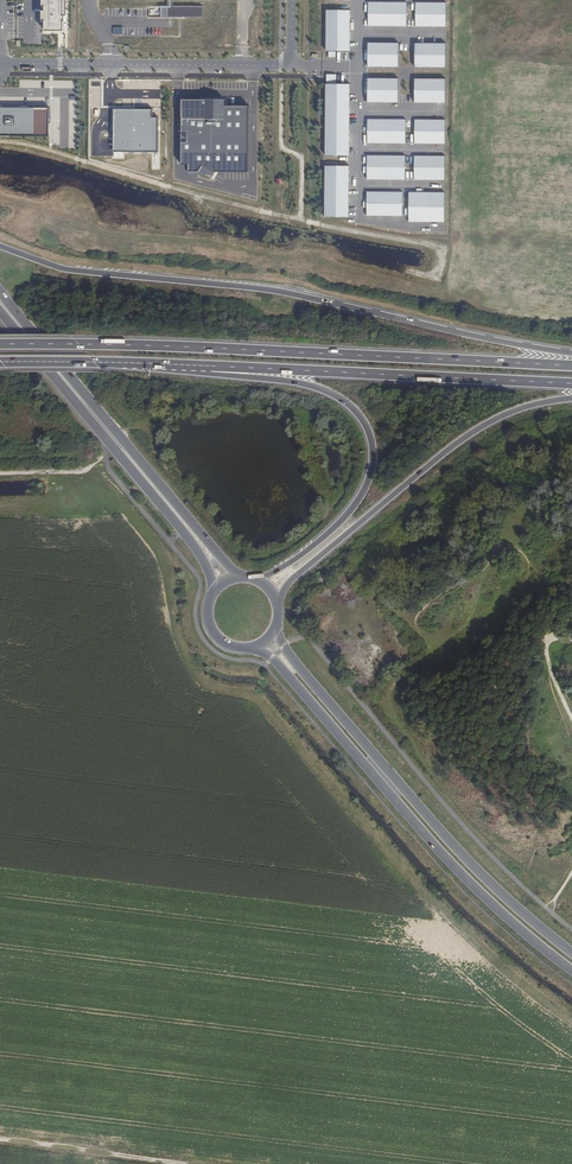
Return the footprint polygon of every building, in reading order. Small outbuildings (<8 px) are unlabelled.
[(43,22),(46,22),(45,31),(64,31),(64,22),(66,22),(66,16),(64,16),(64,0),(43,0),(43,22)] [(168,6),(162,6),(161,17),(203,17),(203,6),(173,6),(173,0),(168,0),(168,6)] [(406,4),(368,3),(368,26),(406,26),(406,4)] [(446,4),(415,4),(415,26),(446,27),(446,4)] [(350,10),(327,10),(327,51),(350,52),(350,10)] [(399,44),(368,43),(368,67),(399,67),(399,44)] [(446,44),(415,44),(415,67),(446,67),(446,44)] [(399,79),(368,79),(367,102),(399,103),(399,79)] [(446,79),(415,79),(414,103),(445,103),(446,79)] [(350,84),(326,84),(326,156),(349,156),(350,84)] [(225,100),(183,100),(182,165),(250,165),(250,106),(225,106),(225,100)] [(0,107),(0,136),(49,136),(50,125),(50,108),(44,107),(12,107),(2,107),(0,107)] [(153,109),(114,109),(114,152),(159,152),(159,118),(153,118),(153,109)] [(405,120),(367,120),(367,128),(367,135),(367,143),(405,143),(405,120)] [(445,120),(414,120),(414,131),(414,143),(445,144),(445,120)] [(406,156),(367,156),(367,164),(367,171),(367,179),(406,180),(406,168),(406,156)] [(445,156),(414,156),(414,168),(414,180),(445,180),(445,156)] [(349,166),(326,165),(325,217),(349,218),(349,166)] [(403,192),(367,192),(367,215),(403,216),(403,192)] [(445,193),(409,192),(409,222),(445,222),(445,193)]
